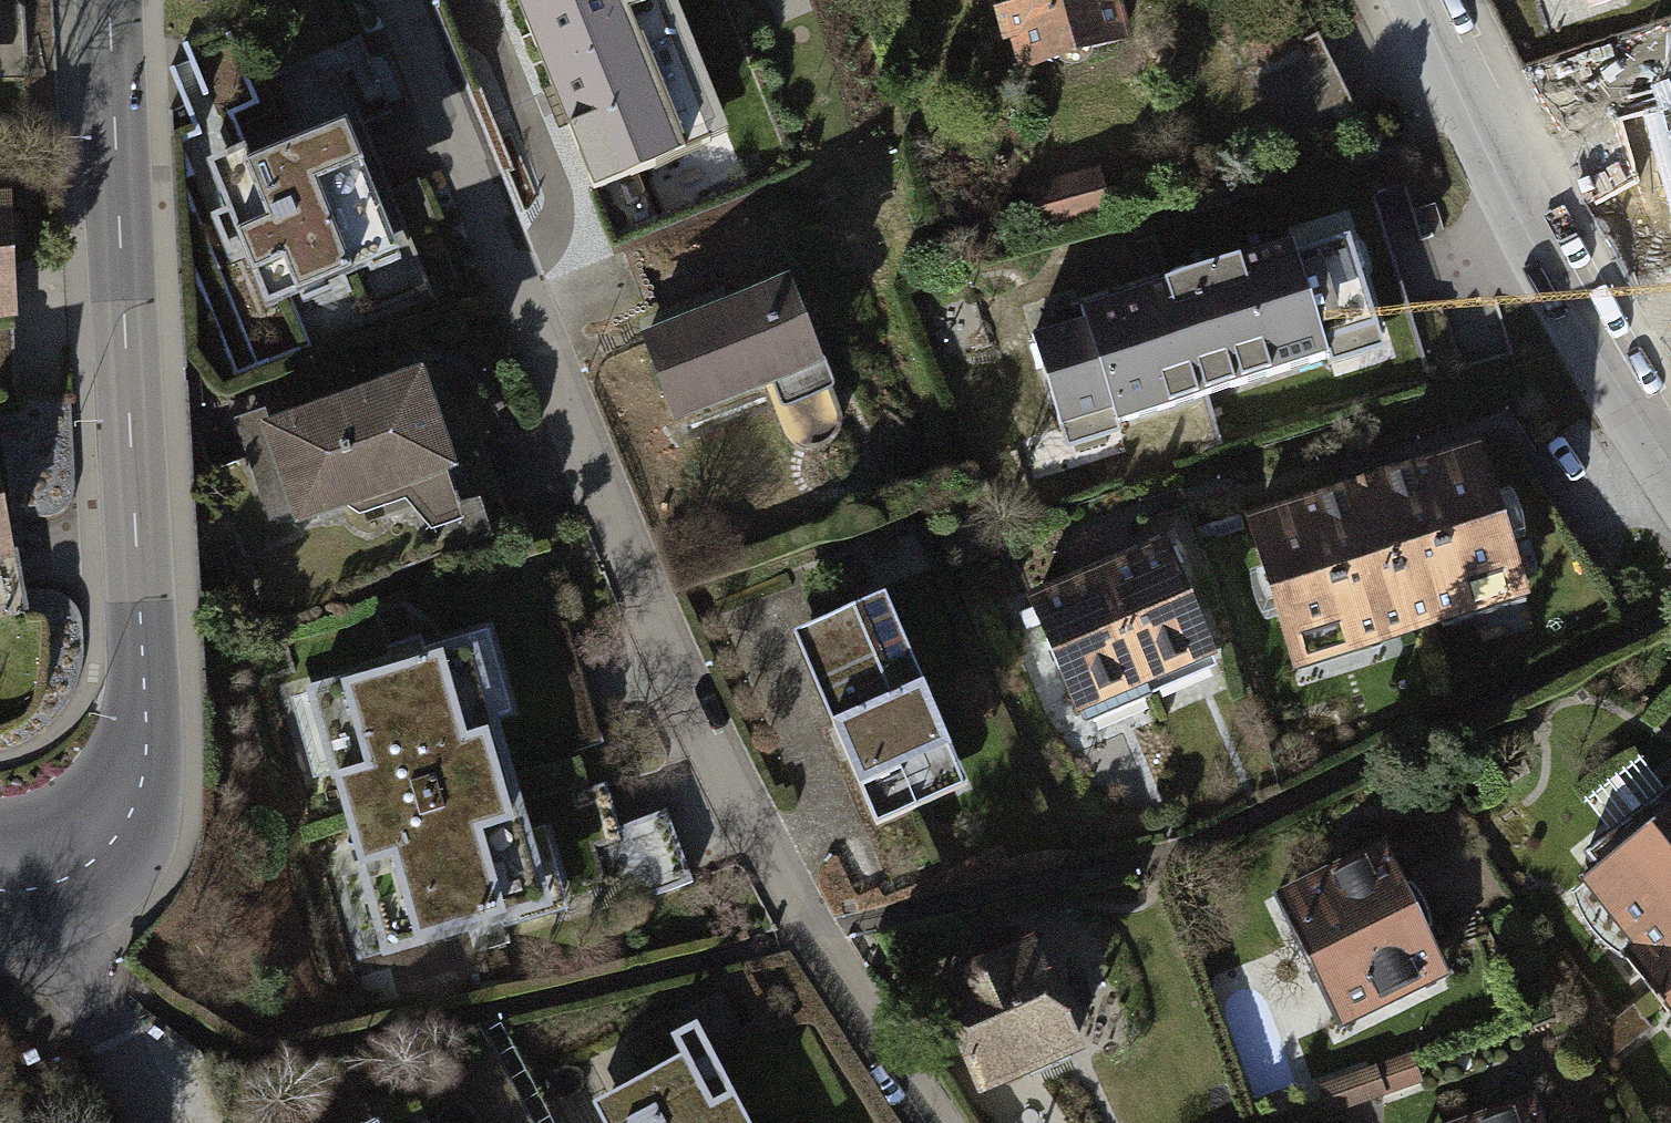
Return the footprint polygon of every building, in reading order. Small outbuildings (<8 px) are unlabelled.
[(249,12),(282,0),(245,0),(249,12)] [(595,186),(707,139),(649,0),(517,0),(595,186)] [(1015,78),(1125,53),(1113,0),(997,0),(1015,78)] [(1592,0),(1552,0),(1565,26),(1597,10),(1592,0)] [(1598,8),(1626,0),(1596,0),(1598,8)] [(1661,123),(1670,162),(1670,120),(1661,123)] [(413,297),(347,135),(255,172),(249,158),(218,171),(289,347),(413,297)] [(1107,176),(1033,191),(1041,233),(1115,218),(1107,176)] [(0,188),(0,319),(9,319),(5,188),(0,188)] [(1080,313),(1025,330),(1055,428),(1114,410),(1118,423),(1328,359),(1328,342),(1378,327),(1350,238),(1305,252),(1300,236),(1077,304),(1080,313)] [(800,280),(647,333),(677,419),(830,366),(800,280)] [(420,378),(261,424),(291,526),(450,479),(420,378)] [(1484,452),(1246,522),(1290,674),(1529,605),(1484,452)] [(0,456),(0,586),(12,585),(3,456),(0,456)] [(1171,542),(1028,594),(1074,721),(1218,669),(1171,542)] [(757,629),(780,693),(817,679),(794,616),(757,629)] [(913,638),(804,687),(870,833),(979,784),(913,638)] [(479,641),(293,686),(361,965),(547,920),(479,641)] [(1577,896),(1670,1024),(1670,828),(1577,896)] [(1385,852),(1282,903),(1349,1037),(1452,986),(1385,852)] [(1040,947),(934,995),(983,1102),(1089,1054),(1040,947)] [(582,1070),(607,1122),(750,1122),(699,1016),(582,1070)] [(1409,1052),(1320,1084),(1330,1112),(1419,1081),(1409,1052)] [(1466,1122),(1553,1122),(1546,1100),(1466,1122)] [(393,1122),(426,1122),(421,1111),(393,1122)]
